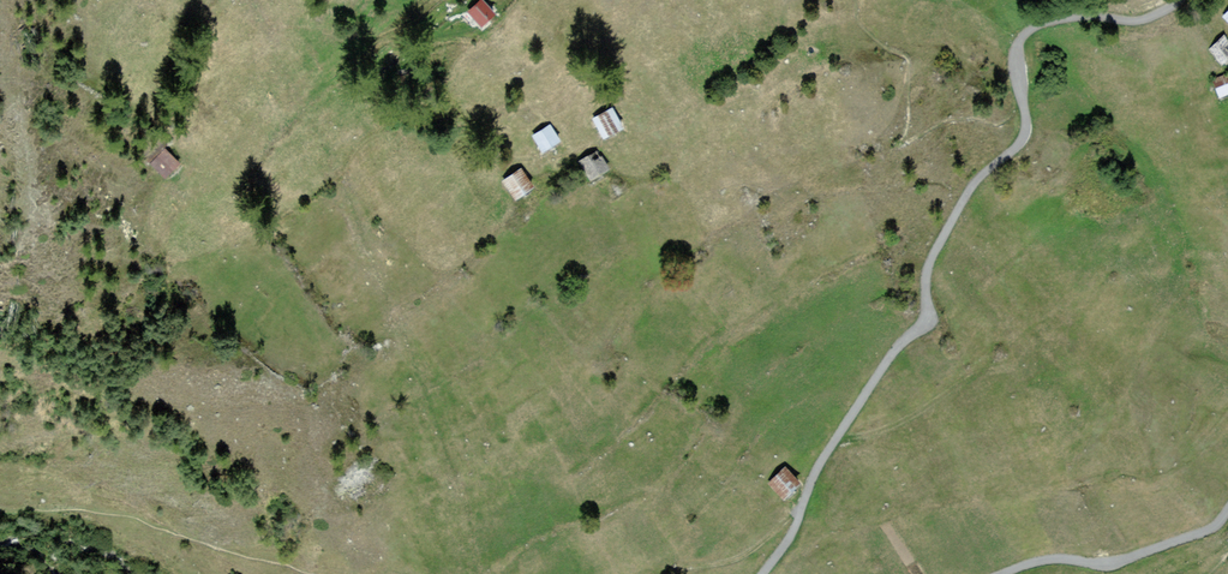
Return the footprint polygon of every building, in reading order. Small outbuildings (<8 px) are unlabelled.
[(490,0),(486,0),(475,11),(490,26),(496,19),(503,13),(490,0)] [(1221,35),(1209,49),(1224,62),(1227,58),(1227,41),(1221,35)] [(1213,81),(1218,92),(1220,98),(1227,95),(1227,76),(1213,81)] [(626,125),(615,107),(599,116),(610,135),(618,130),(626,125)] [(564,139),(553,124),(539,133),(549,149),(557,144),(564,139)] [(183,162),(169,150),(158,161),(171,174),(177,168),(183,162)] [(611,166),(601,150),(586,160),(597,176),(604,171),(611,166)] [(537,185),(524,169),(509,181),(522,197),(530,191),(537,185)] [(806,481),(790,466),(776,480),(791,495),(799,488),(806,481)]
